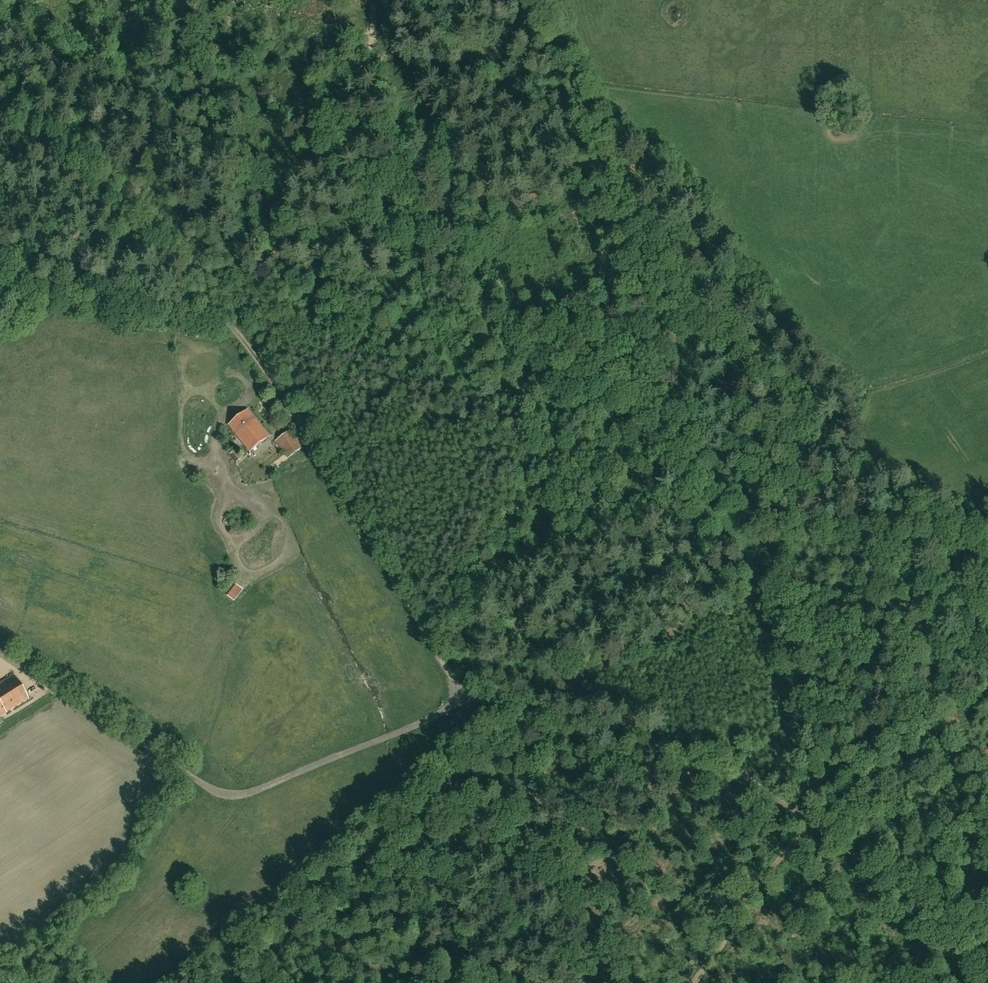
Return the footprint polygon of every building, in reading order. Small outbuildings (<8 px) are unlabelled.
[(250,451),(269,437),(248,410),(229,425),(250,451)] [(288,458),(302,447),(290,430),(276,441),(288,458)] [(236,462),(242,458),(235,449),(229,454),(236,462)] [(234,601),(243,589),(236,583),(227,595),(234,601)] [(25,694),(26,694),(17,679),(16,680),(13,675),(0,683),(0,715),(27,699),(25,694)]
